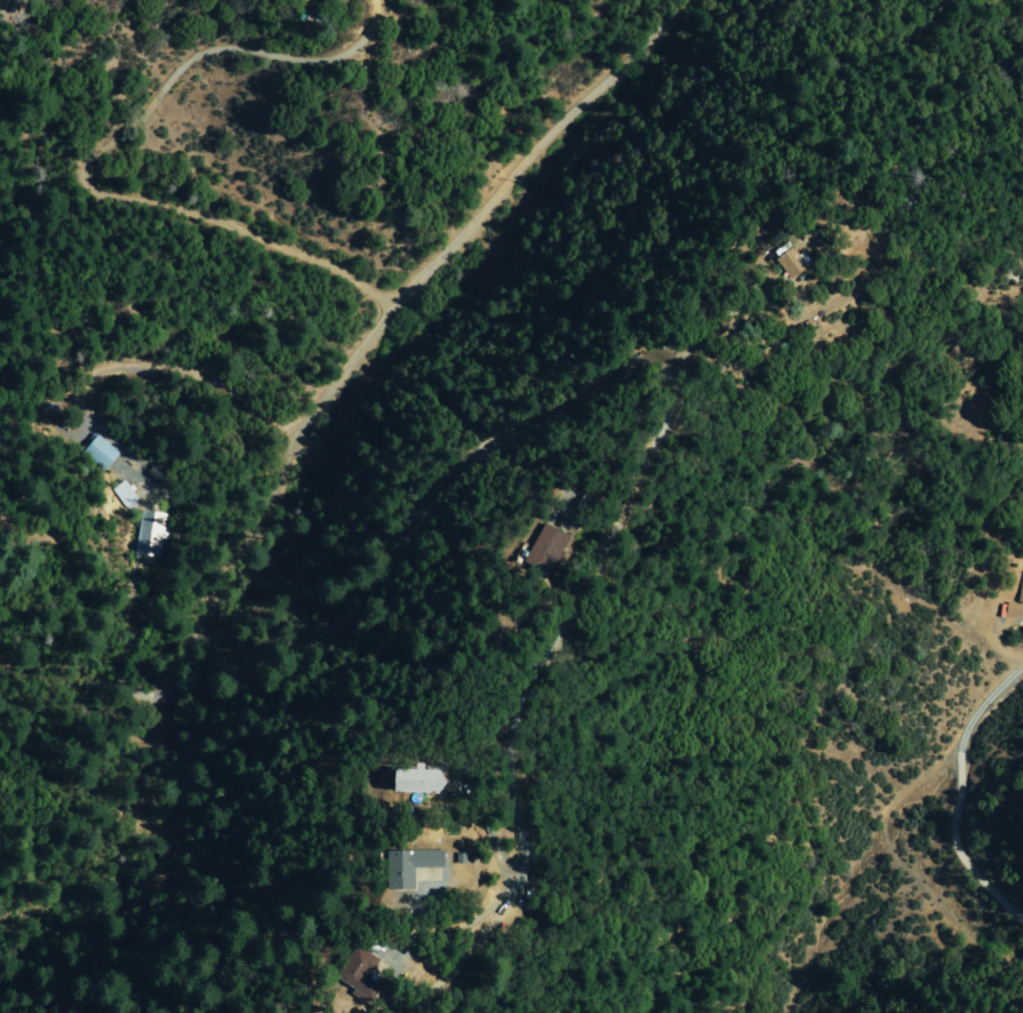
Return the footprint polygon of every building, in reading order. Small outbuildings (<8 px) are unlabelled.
[(782,280),(797,266),(780,247),(764,260),(782,280)] [(117,455),(96,435),(82,451),(103,470),(117,455)] [(166,515),(141,511),(133,554),(158,558),(166,515)] [(562,538),(536,525),(517,564),(542,577),(562,538)] [(442,795),(443,773),(386,771),(385,794),(442,795)] [(407,892),(407,870),(436,869),(436,852),(379,853),(380,892),(407,892)] [(333,981),(351,990),(347,996),(367,1006),(376,989),(363,983),(375,960),(350,947),(333,981)]
